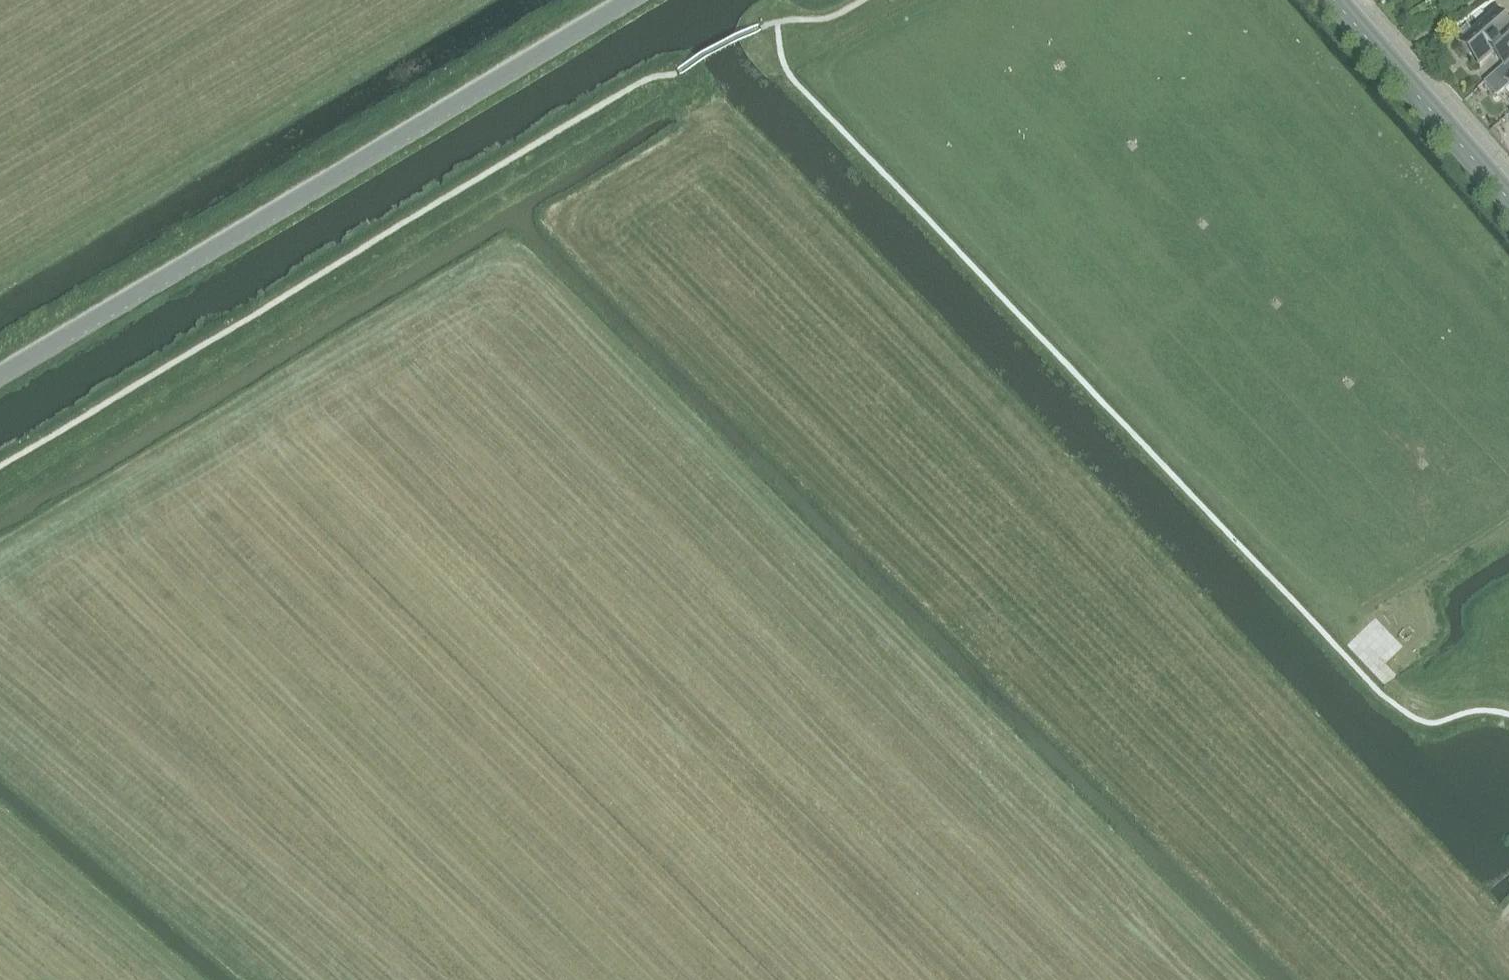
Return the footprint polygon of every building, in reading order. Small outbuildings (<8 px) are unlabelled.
[(1508,61),(1508,22),(1508,23),(1500,14),(1464,46),(1476,59),(1490,47),(1505,64),(1505,65),(1508,61)] [(1505,65),(1505,64),(1485,80),(1497,94),(1508,84),(1508,61),(1505,65)]
